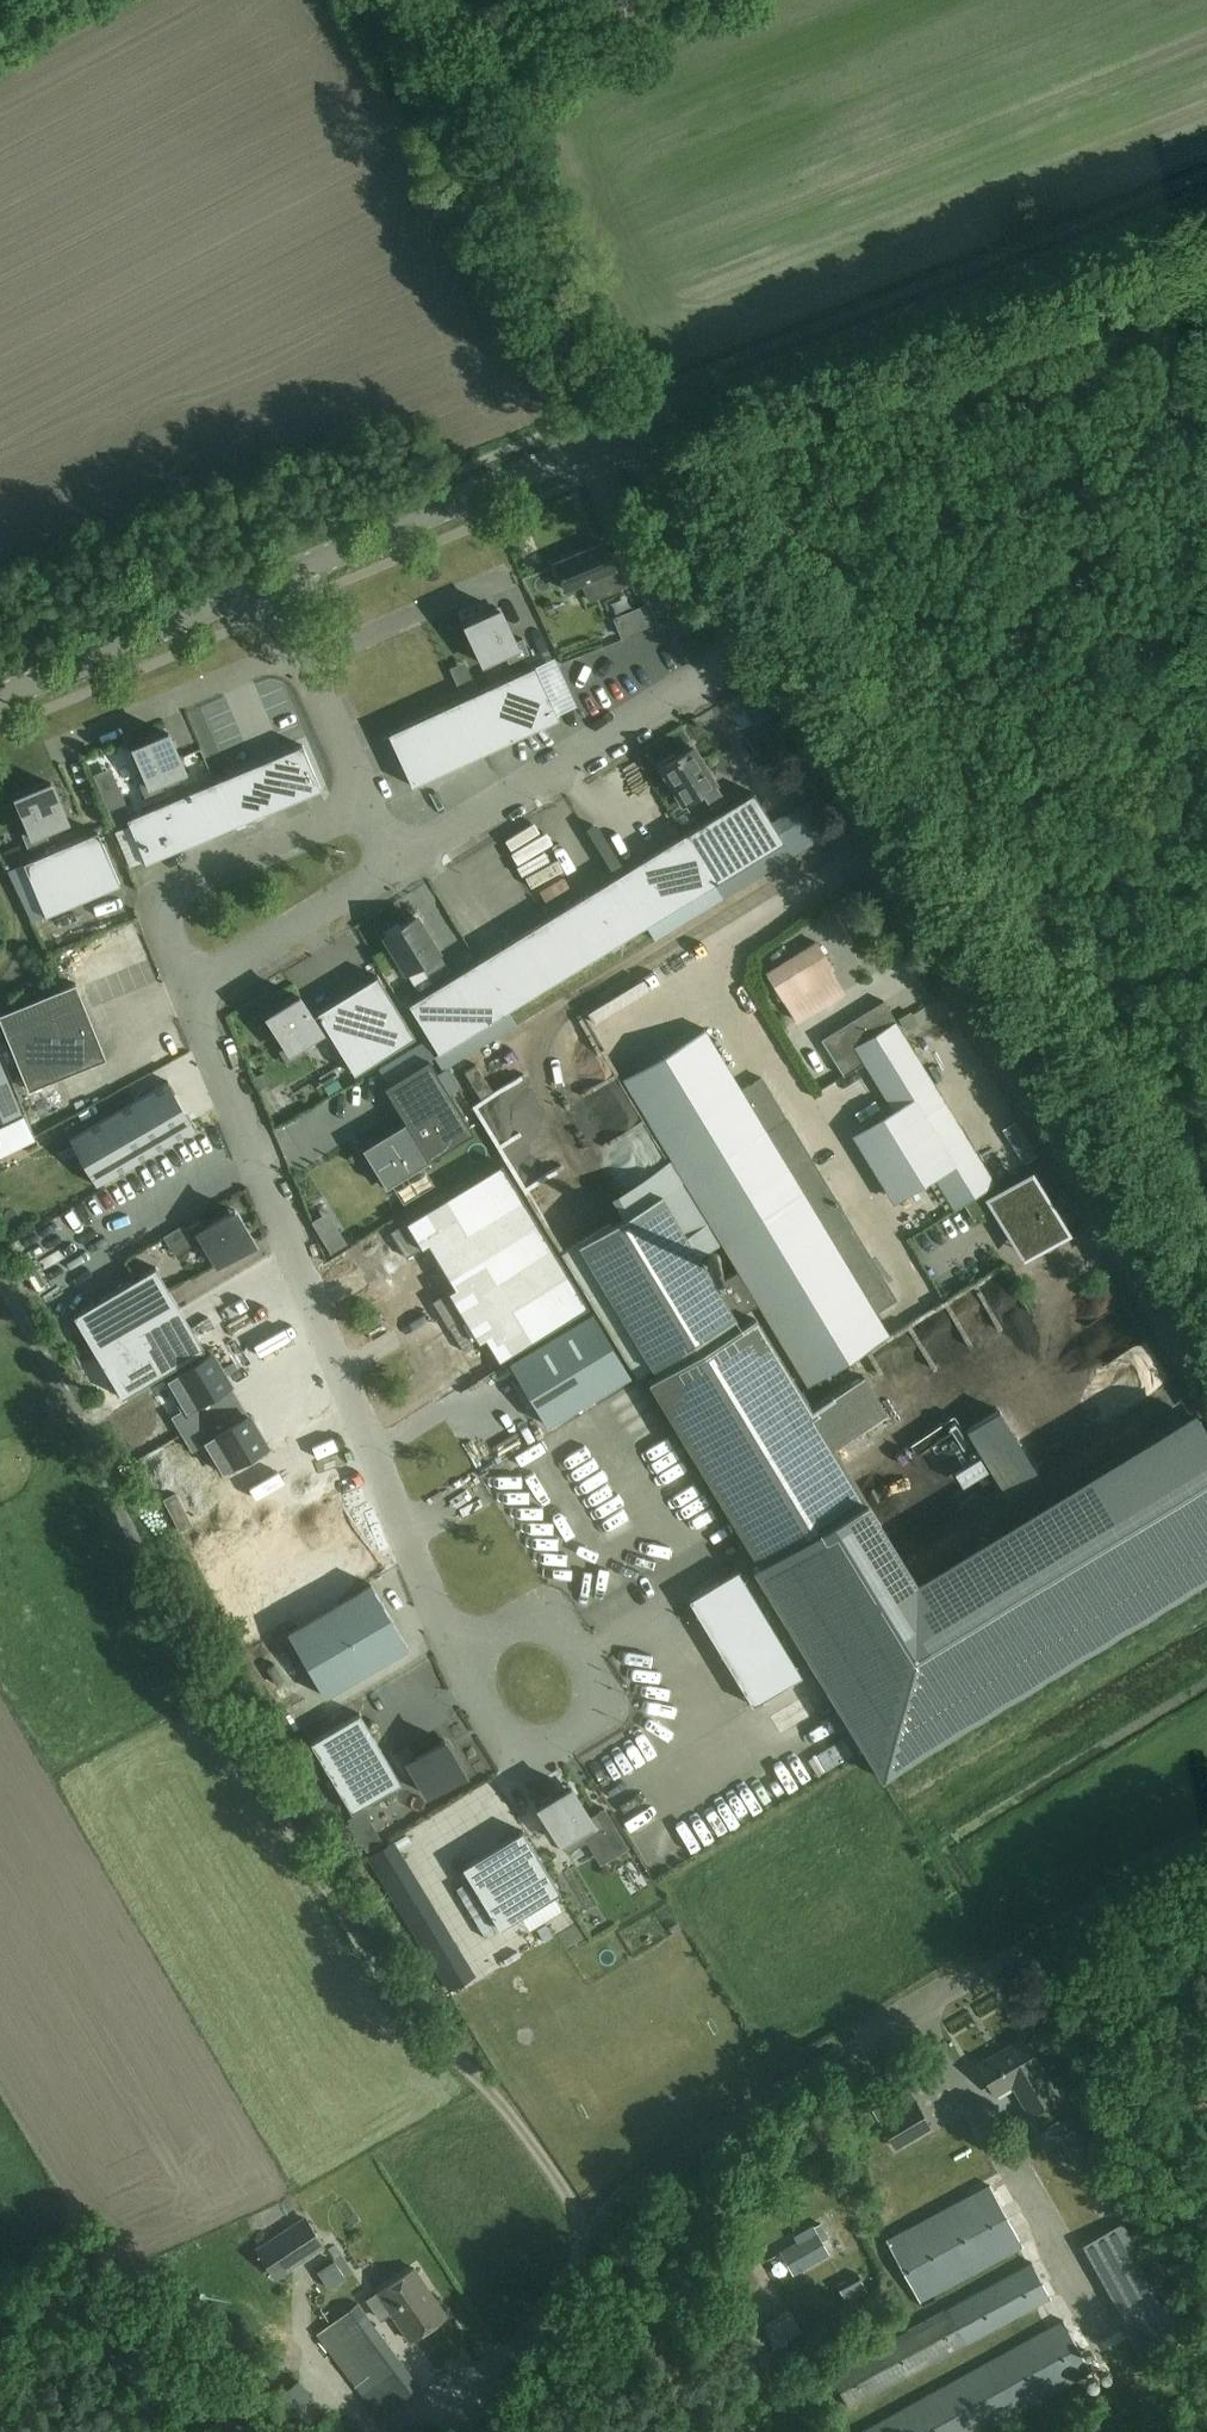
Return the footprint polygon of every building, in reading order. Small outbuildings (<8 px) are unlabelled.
[(603,543),(556,563),(566,588),(582,581),(589,599),(632,581),(636,590),(660,580),(642,538),(618,548),(619,549),(608,553),(603,543)] [(633,609),(642,629),(659,622),(650,602),(633,609)] [(509,662),(530,653),(523,638),(515,641),(500,608),(482,617),(481,614),(468,620),(469,622),(466,624),(483,663),(505,653),(509,662)] [(535,665),(389,733),(412,785),(559,718),(535,665)] [(478,690),(472,677),(457,684),(463,697),(478,690)] [(742,693),(741,693),(737,696),(746,711),(750,708),(761,702),(757,697),(742,693)] [(151,737),(152,739),(134,747),(148,780),(140,783),(146,798),(167,789),(164,781),(186,771),(169,732),(165,733),(164,731),(151,737)] [(303,744),(128,818),(146,862),(322,788),(303,744)] [(664,764),(661,766),(683,802),(701,791),(712,810),(727,801),(693,746),(676,756),(675,754),(663,761),(664,764)] [(34,787),(34,789),(16,797),(30,830),(22,833),(29,849),(50,840),(46,831),(68,822),(51,782),(48,784),(47,782),(34,787)] [(754,791),(409,1003),(439,1052),(784,840),(754,791)] [(128,806),(122,792),(104,800),(110,813),(128,806)] [(503,901),(559,861),(556,858),(556,841),(535,811),(512,827),(500,827),(477,844),(462,844),(463,860),(434,880),(438,885),(455,885),(456,896),(446,896),(452,905),(468,904),(444,921),(430,921),(426,924),(463,922),(500,896),(503,901)] [(98,831),(24,862),(47,915),(121,883),(98,831)] [(399,923),(387,930),(388,933),(385,935),(418,990),(433,981),(422,963),(439,952),(417,915),(401,925),(399,923)] [(70,959),(145,933),(139,916),(64,942),(70,959)] [(784,996),(798,1019),(844,991),(830,968),(832,966),(816,939),(767,969),(783,997),(784,996)] [(378,975),(318,1012),(355,1073),(415,1036),(378,975)] [(0,1013),(0,1016),(30,1089),(107,1058),(76,982),(0,1013)] [(284,1005),(268,1015),(286,1046),(279,1050),(288,1064),(307,1052),(302,1044),(323,1032),(300,995),(297,997),(295,995),(283,1003),(284,1005)] [(884,1001),(823,1039),(845,1074),(864,1063),(893,1109),(865,1126),(853,1134),(894,1202),(935,1177),(953,1208),(996,1181),(896,1019),(884,1001)] [(892,1336),(876,1310),(896,1298),(787,1118),(763,1076),(743,1089),(706,1027),(623,1077),(697,1200),(675,1213),(662,1192),(578,1243),(653,1367),(737,1316),(759,1303),(809,1386),(892,1336)] [(408,1120),(364,1147),(388,1185),(432,1158),(431,1157),(475,1129),(430,1057),(386,1084),(408,1120)] [(493,1091),(476,1063),(464,1070),(482,1098),(493,1091)] [(1,1119),(18,1112),(0,1068),(0,1067),(0,1119),(1,1119)] [(855,1070),(838,1080),(850,1101),(867,1091),(855,1070)] [(159,1080),(65,1136),(92,1183),(187,1127),(159,1080)] [(997,1130),(1009,1124),(996,1098),(984,1104),(997,1130)] [(23,1115),(0,1126),(0,1155),(35,1139),(23,1115)] [(534,1210),(505,1163),(439,1203),(453,1227),(431,1240),(446,1264),(534,1210)] [(284,1195),(294,1191),(286,1169),(275,1173),(284,1195)] [(1062,1224),(1029,1171),(997,1190),(1030,1243),(1062,1224)] [(439,1203),(395,1230),(410,1254),(431,1240),(453,1227),(439,1203)] [(206,1243),(218,1264),(255,1242),(235,1209),(204,1227),(200,1220),(186,1228),(197,1248),(206,1243)] [(562,1257),(534,1210),(446,1264),(460,1288),(482,1274),(497,1298),(562,1257)] [(717,1283),(738,1269),(710,1221),(687,1234),(717,1283)] [(346,1243),(338,1231),(324,1240),(332,1253),(346,1243)] [(591,1305),(562,1257),(497,1298),(511,1321),(489,1335),(503,1358),(591,1305)] [(157,1266),(75,1315),(123,1397),(205,1348),(157,1266)] [(929,1309),(940,1302),(921,1269),(910,1276),(929,1309)] [(460,1288),(438,1301),(453,1325),(497,1298),(482,1274),(460,1288)] [(1105,1320),(1116,1306),(1099,1293),(1088,1308),(1105,1320)] [(497,1298),(453,1325),(467,1348),(489,1335),(511,1321),(497,1298)] [(551,1337),(510,1362),(529,1393),(548,1424),(589,1399),(630,1374),(611,1343),(592,1312),(551,1337)] [(941,1377),(972,1361),(947,1314),(916,1330),(941,1377)] [(757,1315),(649,1380),(760,1565),(868,1500),(835,1446),(838,1444),(845,1456),(869,1441),(862,1429),(888,1413),(865,1375),(813,1407),(757,1315)] [(368,1357),(387,1348),(382,1337),(363,1347),(368,1357)] [(882,1364),(894,1393),(929,1378),(912,1338),(884,1349),(889,1361),(882,1364)] [(213,1352),(168,1379),(185,1408),(172,1415),(183,1432),(195,1425),(215,1413),(206,1397),(231,1383),(213,1352)] [(989,1471),(1004,1500),(1039,1481),(997,1402),(961,1421),(976,1450),(950,1464),(962,1485),(989,1471)] [(205,1442),(222,1471),(267,1444),(249,1414),(224,1428),(215,1413),(195,1425),(183,1432),(193,1449),(205,1442)] [(868,1500),(760,1565),(755,1569),(865,1751),(880,1777),(1206,1580),(1206,1442),(1197,1425),(927,1587),(873,1497),(868,1500)] [(923,1461),(931,1486),(949,1480),(941,1455),(923,1461)] [(738,1569),(689,1599),(753,1705),(802,1675),(738,1569)] [(372,1584),(290,1633),(326,1695),(408,1646),(372,1584)] [(724,1691),(735,1685),(721,1661),(710,1668),(724,1691)] [(665,1705),(669,1692),(647,1684),(643,1698),(650,1701),(640,1733),(666,1742),(677,1709),(665,1705)] [(829,1693),(809,1703),(827,1740),(848,1729),(829,1693)] [(360,1712),(311,1741),(352,1811),(401,1782),(360,1712)] [(392,1734),(404,1753),(412,1748),(425,1768),(463,1744),(443,1712),(410,1733),(406,1725),(392,1734)] [(813,1751),(822,1771),(859,1754),(849,1734),(813,1751)] [(541,1801),(542,1804),(539,1806),(567,1853),(588,1840),(587,1838),(606,1826),(597,1812),(590,1817),(571,1786),(555,1796),(553,1794),(541,1801)] [(365,1850),(381,1840),(364,1811),(347,1820),(365,1850)] [(661,1858),(667,1830),(651,1827),(645,1855),(661,1858)] [(524,1830),(463,1867),(500,1928),(561,1891),(524,1830)] [(1031,2113),(1059,2096),(1024,2036),(978,2064),(995,2092),(1012,2082),(1031,2113)] [(879,2122),(895,2149),(933,2126),(917,2099),(879,2122)] [(1088,2145),(1069,2156),(1080,2174),(1094,2166),(1097,2165),(1088,2145)] [(887,2240),(920,2301),(1024,2245),(991,2184),(887,2240)] [(277,2278),(325,2246),(305,2216),(257,2248),(277,2278)] [(822,2222),(795,2236),(798,2243),(781,2252),(793,2274),(830,2253),(824,2241),(831,2237),(822,2222)] [(1094,2265),(1127,2325),(1134,2320),(1154,2355),(1193,2333),(1184,2318),(1179,2321),(1169,2303),(1163,2306),(1129,2245),(1094,2265)] [(1031,2261),(830,2371),(849,2408),(967,2343),(1053,2297),(1031,2261)] [(411,2340),(448,2315),(415,2267),(379,2292),(411,2340)] [(858,2273),(837,2284),(847,2302),(868,2291),(858,2273)] [(422,2388),(358,2301),(316,2332),(380,2419),(422,2388)] [(803,2330),(790,2308),(764,2324),(777,2346),(803,2330)] [(1093,2371),(1065,2318),(966,2372),(862,2429),(864,2431),(983,2431),(999,2424),(1093,2371)]
